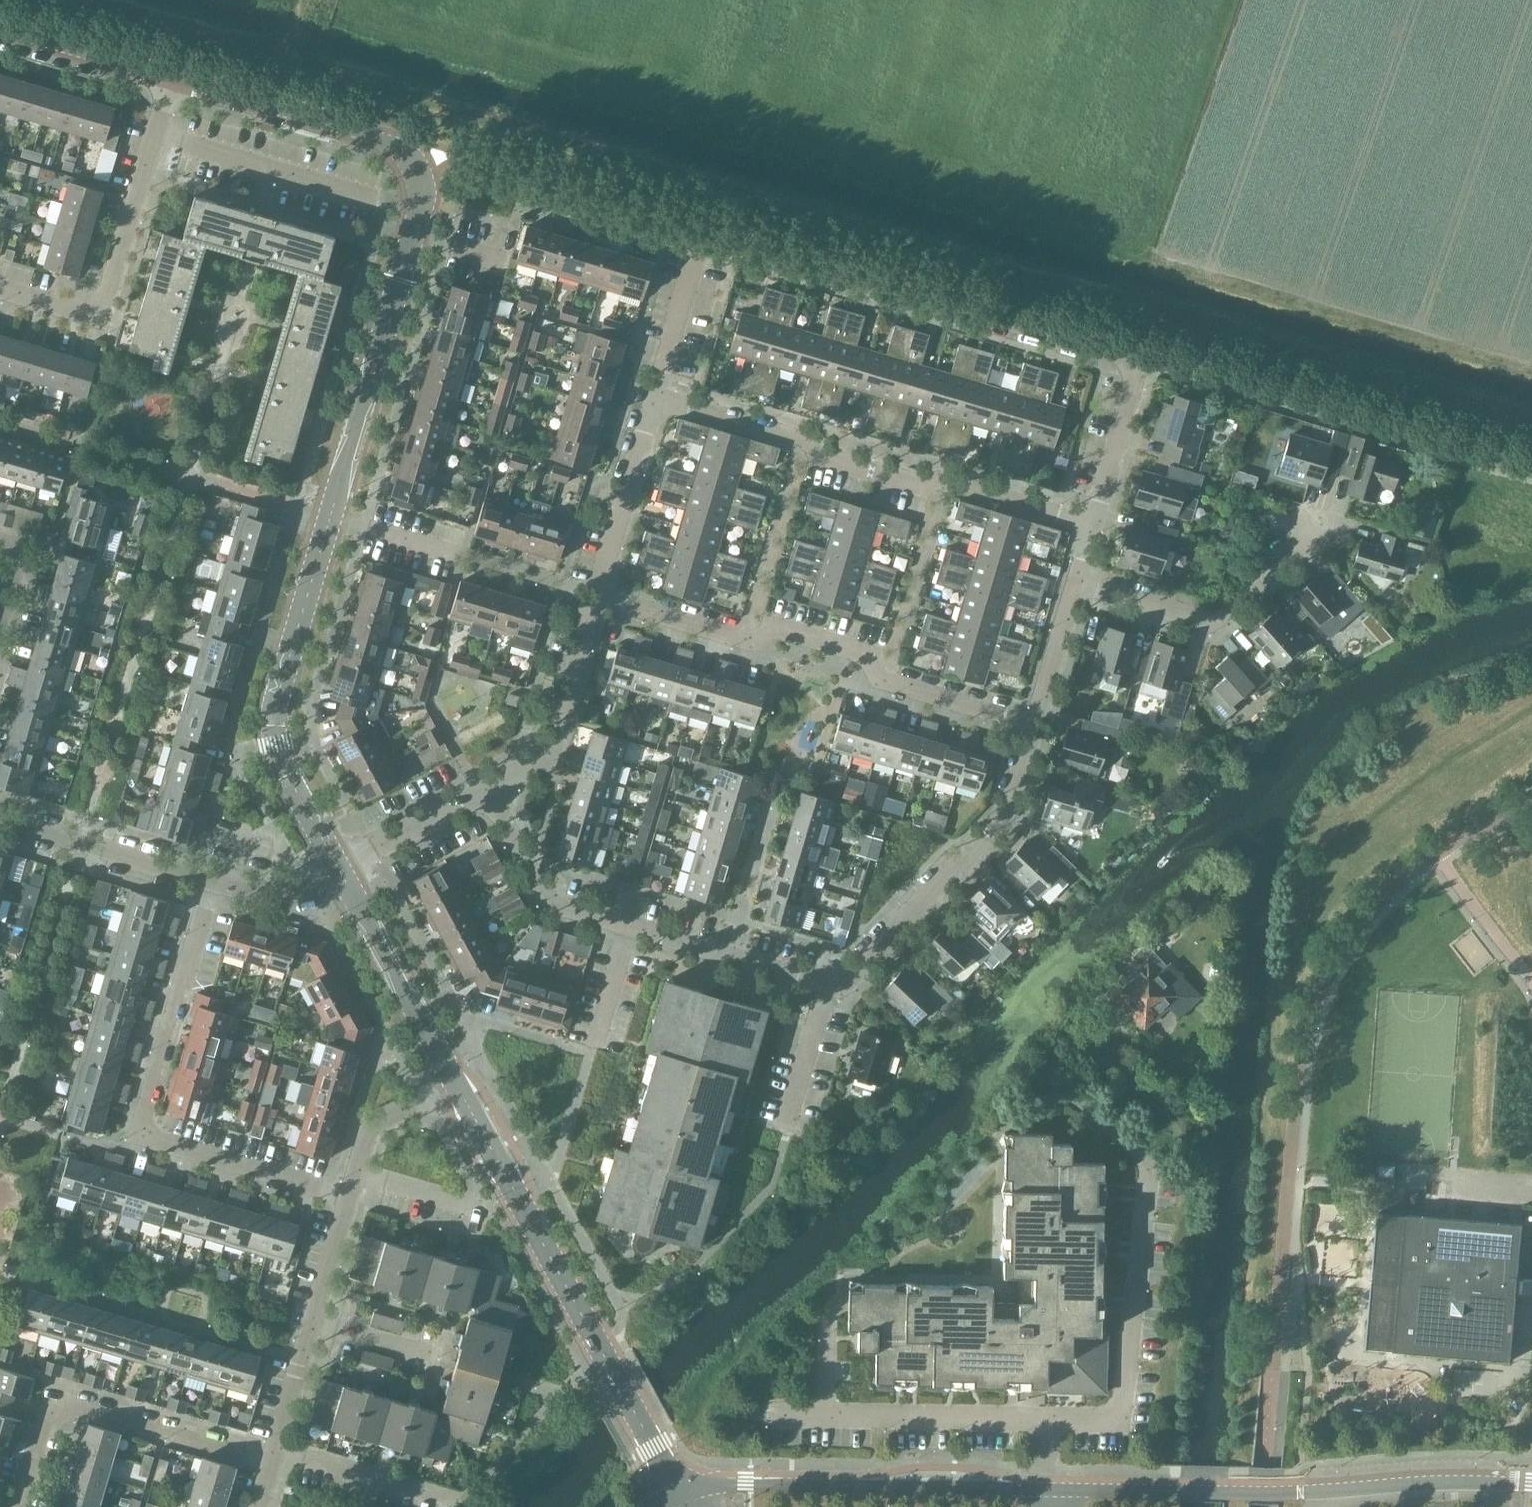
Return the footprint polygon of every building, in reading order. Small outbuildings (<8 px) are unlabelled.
[(1,111),(10,78),(0,75),(0,111),(1,111)] [(1,111),(21,118),(31,85),(10,78),(1,111)] [(21,118),(42,124),(52,91),(31,85),(21,118)] [(42,124),(63,130),(72,97),(52,91),(42,124)] [(63,130),(83,136),(93,103),(72,97),(63,130)] [(93,103),(83,136),(105,142),(103,149),(115,152),(122,129),(110,126),(115,109),(93,103)] [(21,157),(31,160),(34,152),(24,149),(21,157)] [(34,152),(31,160),(42,163),(44,155),(34,152)] [(19,161),(16,172),(25,174),(28,164),(19,161)] [(32,165),(29,176),(38,178),(41,168),(32,165)] [(70,183),(63,205),(96,214),(103,192),(70,183)] [(8,201),(19,204),(21,196),(11,193),(8,201)] [(21,196),(19,204),(28,207),(31,199),(21,196)] [(276,220),(255,213),(254,214),(195,197),(184,235),(324,276),(335,238),(276,220)] [(63,205),(57,225),(90,235),(96,214),(63,205)] [(1,227),(11,230),(13,221),(3,218),(1,227)] [(13,221),(11,230),(21,233),(23,224),(13,221)] [(57,225),(51,246),(84,256),(90,235),(57,225)] [(516,264),(538,270),(550,229),(541,226),(539,230),(527,227),(516,264)] [(538,270),(559,276),(570,239),(558,236),(560,231),(550,229),(538,270)] [(164,234),(129,351),(155,359),(152,369),(169,374),(173,362),(168,360),(202,245),(164,234)] [(581,243),(570,239),(559,276),(581,283),(593,241),(582,238),(581,243)] [(601,244),(593,241),(581,283),(601,289),(612,252),(600,248),(601,244)] [(84,256),(51,246),(45,268),(78,277),(84,256)] [(7,249),(4,260),(13,262),(16,252),(7,249)] [(601,289),(621,295),(633,253),(624,250),(622,255),(612,252),(601,289)] [(633,253),(621,295),(643,301),(654,264),(641,260),(643,256),(633,253)] [(253,448),(248,447),(244,459),(262,464),(265,454),(290,462),(342,286),(304,275),(253,448)] [(445,297),(442,307),(484,319),(490,297),(453,286),(450,299),(445,297)] [(735,333),(769,343),(784,292),(766,287),(758,317),(742,312),(735,333)] [(769,343),(801,353),(807,331),(792,327),(801,298),(784,292),(769,343)] [(518,306),(527,309),(530,297),(521,295),(518,306)] [(527,309),(535,311),(539,300),(530,297),(527,309)] [(801,353),(833,362),(848,311),(831,306),(822,336),(807,331),(801,353)] [(444,318),(441,329),(478,340),(484,319),(442,307),(439,316),(444,318)] [(560,318),(568,321),(572,309),(563,307),(560,318)] [(572,309),(568,321),(577,323),(580,312),(572,309)] [(833,362),(866,372),(872,350),(857,346),(866,317),(848,311),(833,362)] [(601,331),(610,333),(613,322),(605,319),(601,331)] [(516,329),(528,332),(530,324),(519,320),(516,329)] [(613,322),(610,333),(618,336),(622,324),(613,322)] [(866,372),(898,381),(913,330),(896,325),(887,355),(872,350),(866,372)] [(472,360),(478,340),(441,329),(437,340),(433,339),(430,348),(472,360)] [(528,332),(516,329),(510,349),(522,353),(528,332)] [(898,381),(930,391),(936,369),(921,365),(930,336),(913,330),(898,381)] [(532,340),(543,343),(546,335),(534,331),(532,340)] [(589,333),(582,354),(623,367),(626,357),(622,356),(625,344),(589,333)] [(736,389),(754,394),(769,343),(735,333),(729,355),(745,360),(736,389)] [(3,372),(13,339),(0,336),(0,371),(3,372)] [(3,372),(24,378),(34,346),(13,339),(3,372)] [(543,343),(532,340),(529,349),(541,352),(543,343)] [(780,370),(795,374),(801,353),(769,343),(754,394),(771,399),(780,370)] [(930,391),(962,400),(977,349),(960,344),(951,374),(936,369),(930,391)] [(24,378),(45,385),(54,352),(34,346),(24,378)] [(472,360),(430,348),(428,354),(433,355),(428,371),(465,381),(472,360)] [(962,400),(995,410),(1001,388),(986,384),(995,354),(977,349),(962,400)] [(45,385),(65,391),(75,358),(54,352),(45,385)] [(801,408),(818,413),(833,362),(801,353),(795,374),(810,379),(801,408)] [(582,354),(576,375),(613,386),(616,375),(621,376),(623,367),(582,354)] [(65,391),(87,397),(97,364),(75,358),(65,391)] [(504,370),(515,373),(518,365),(506,361),(504,370)] [(844,389),(859,393),(866,372),(833,362),(818,413),(836,418),(844,389)] [(995,410),(1027,419),(1042,368),(1025,363),(1016,393),(1001,388),(995,410)] [(1042,368),(1027,419),(1060,429),(1066,407),(1050,403),(1059,373),(1042,368)] [(515,373),(504,370),(501,379),(513,382),(515,373)] [(421,381),(418,390),(459,403),(465,381),(428,371),(425,382),(421,381)] [(866,427),(883,432),(898,381),(866,372),(859,393),(874,398),(866,427)] [(519,381),(531,385),(534,376),(522,373),(519,381)] [(570,396),(611,408),(614,399),(609,397),(613,386),(576,375),(570,396)] [(531,385),(519,381),(517,390),(528,393),(531,385)] [(909,408),(924,412),(930,391),(898,381),(883,432),(900,437),(909,408)] [(419,401),(416,412),(453,423),(459,403),(418,390),(415,400),(419,401)] [(930,446),(948,451),(962,400),(930,391),(924,412),(939,417),(930,446)] [(570,396),(564,417),(600,428),(604,417),(608,418),(611,408),(570,396)] [(1169,443),(1165,457),(1163,456),(1163,458),(1194,467),(1198,450),(1192,448),(1198,428),(1216,425),(1220,410),(1176,397),(1174,407),(1164,404),(1154,438),(1169,443)] [(973,427),(988,431),(995,410),(962,400),(948,451),(965,456),(973,427)] [(491,412),(503,415),(506,407),(494,403),(491,412)] [(24,418),(34,421),(37,412),(26,409),(24,418)] [(995,465),(1012,470),(1027,419),(995,410),(988,431),(1003,435),(995,465)] [(34,421),(44,424),(47,415),(37,412),(34,421)] [(408,422),(406,432),(447,444),(453,423),(416,412),(413,424),(408,422)] [(491,412),(489,421),(500,424),(503,415),(491,412)] [(507,423),(519,426),(521,418),(510,414),(507,423)] [(564,417),(557,437),(599,450),(602,440),(597,439),(600,428),(564,417)] [(699,461),(720,467),(730,434),(679,419),(674,437),(703,446),(699,461)] [(1027,419),(1012,470),(1029,475),(1038,446),(1054,450),(1060,429),(1027,419)] [(500,424),(489,421),(485,433),(497,436),(500,424)] [(66,430),(76,433),(79,425),(69,422),(66,430)] [(519,426),(507,423),(505,432),(516,435),(519,426)] [(1329,446),(1291,435),(1279,473),(1319,485),(1325,466),(1338,470),(1349,435),(1334,431),(1329,446)] [(407,443),(404,454),(441,465),(447,444),(406,432),(403,441),(407,443)] [(730,434),(720,467),(741,473),(746,459),(775,467),(780,449),(730,434)] [(1393,491),(1395,484),(1401,466),(1387,462),(1387,461),(1363,454),(1367,440),(1353,436),(1345,463),(1357,467),(1348,494),(1375,502),(1380,487),(1393,491)] [(599,450),(557,437),(551,459),(588,470),(591,458),(596,459),(599,450)] [(17,480),(27,446),(7,440),(0,462),(0,475),(17,480)] [(17,480),(38,486),(48,452),(27,446),(17,480)] [(485,455),(496,458),(499,449),(487,446),(485,455)] [(48,452),(38,486),(60,493),(70,458),(48,452)] [(396,464),(393,473),(435,485),(441,465),(404,454),(401,465),(396,464)] [(509,466),(517,469),(521,457),(512,454),(509,466)] [(496,458),(485,455),(482,463),(494,467),(496,458)] [(521,457),(517,469),(526,471),(529,459),(521,457)] [(665,467),(660,484),(710,499),(720,467),(699,461),(694,476),(665,467)] [(1144,472),(1134,504),(1176,517),(1186,486),(1200,490),(1204,476),(1170,466),(1166,479),(1144,472)] [(550,478),(559,481),(562,469),(554,467),(550,478)] [(720,467),(710,499),(761,514),(766,497),(737,488),(741,473),(720,467)] [(559,481),(567,483),(571,472),(562,469),(559,481)] [(435,485),(393,473),(391,483),(395,484),(392,496),(428,507),(435,485)] [(684,510),(680,525),(701,532),(710,499),(660,484),(655,502),(684,510)] [(77,507),(74,518),(110,529),(116,507),(86,498),(88,490),(77,487),(71,505),(77,507)] [(467,495),(479,498),(481,490),(470,487),(467,495)] [(829,534),(851,540),(861,507),(810,492),(804,511),(834,519),(829,534)] [(479,498),(467,495),(465,504),(476,508),(479,498)] [(485,544),(495,546),(507,505),(485,499),(474,535),(486,539),(485,544)] [(710,499),(701,532),(722,538),(727,523),(756,532),(761,514),(710,499)] [(528,511),(517,548),(528,551),(527,556),(536,559),(548,517),(551,505),(531,500),(528,511)] [(980,543),(1001,550),(1011,516),(960,501),(955,520),(984,528),(980,543)] [(245,504),(235,537),(277,549),(280,540),(275,538),(278,526),(269,524),(273,512),(245,504)] [(517,548),(528,511),(507,505),(495,546),(504,549),(506,545),(517,548)] [(861,507),(851,540),(872,547),(876,532),(906,540),(911,522),(861,507)] [(140,513),(134,535),(144,538),(151,516),(140,513)] [(4,526),(11,528),(15,517),(7,514),(4,526)] [(461,516),(458,524),(470,528),(472,520),(461,516)] [(1011,516),(1001,550),(1022,556),(1027,541),(1056,550),(1061,531),(1011,516)] [(548,517),(536,559),(546,561),(547,557),(559,560),(570,524),(548,517)] [(104,551),(110,529),(74,518),(70,529),(65,528),(59,546),(71,549),(102,557),(104,551)] [(1145,532),(1140,531),(1137,532),(1136,531),(1136,532),(1127,529),(1123,544),(1122,544),(1121,548),(1123,549),(1118,563),(1159,575),(1169,542),(1175,544),(1179,531),(1148,522),(1145,532)] [(38,536),(46,538),(50,527),(42,525),(38,536)] [(646,531),(641,549),(692,564),(701,532),(680,525),(675,540),(646,531)] [(701,532),(692,564),(742,579),(747,561),(718,553),(722,538),(701,532)] [(796,540),(791,558),(841,573),(851,540),(829,534),(825,549),(796,540)] [(1365,574),(1382,592),(1393,582),(1394,580),(1398,581),(1403,564),(1418,568),(1419,564),(1420,565),(1425,547),(1383,535),(1379,548),(1361,542),(1354,568),(1366,572),(1365,574)] [(277,549),(235,537),(226,567),(240,571),(241,567),(255,571),(257,567),(265,570),(269,557),(274,559),(277,549)] [(851,540),(841,573),(892,588),(897,570),(868,561),(872,547),(851,540)] [(941,567),(991,582),(1001,550),(980,543),(975,558),(946,549),(941,567)] [(57,576),(93,587),(99,565),(102,557),(71,549),(59,546),(54,563),(60,565),(57,576)] [(661,591),(682,597),(692,564),(641,549),(636,566),(665,575),(661,591)] [(1001,550),(991,582),(1042,597),(1047,579),(1018,571),(1022,556),(1001,550)] [(810,599),(832,606),(841,573),(791,558),(785,575),(815,584),(810,599)] [(692,564),(682,597),(703,603),(708,588),(737,596),(742,579),(692,564)] [(361,583),(358,593),(400,605),(405,586),(427,593),(429,588),(448,594),(451,585),(388,566),(385,577),(369,572),(366,585),(361,583)] [(219,592),(261,604),(263,595),(258,594),(262,581),(253,579),(255,571),(241,567),(240,571),(226,567),(219,592)] [(961,608),(982,614),(991,582),(941,567),(936,584),(965,593),(961,608)] [(841,573),(832,606),(853,612),(858,596),(887,605),(892,588),(841,573)] [(1326,583),(1319,575),(1294,598),(1319,626),(1343,604),(1352,613),(1362,604),(1336,574),(1326,583)] [(38,583),(35,592),(87,608),(93,587),(57,576),(53,588),(38,583)] [(450,618),(472,625),(484,583),(474,580),(473,585),(461,582),(450,618)] [(991,582),(982,614),(1003,620),(1008,606),(1037,614),(1042,597),(991,582)] [(469,634),(490,640),(492,631),(503,594),(492,591),(493,586),(484,583),(472,625),(469,634)] [(211,590),(201,623),(237,633),(240,622),(249,625),(253,613),(258,614),(261,604),(219,592),(211,590)] [(48,606),(44,618),(81,628),(87,608),(35,592),(32,602),(48,606)] [(360,604),(357,615),(393,626),(400,605),(358,593),(355,602),(360,604)] [(492,631),(513,637),(525,595),(516,593),(514,597),(503,594),(492,631)] [(513,637),(510,647),(532,653),(546,606),(534,603),(535,598),(525,595),(513,637)] [(922,631),(972,646),(982,614),(961,608),(956,623),(927,614),(922,631)] [(982,614),(972,646),(1023,661),(1028,644),(999,635),(1003,620),(982,614)] [(393,626),(357,615),(354,626),(349,625),(346,634),(387,646),(393,626)] [(1298,625),(1289,633),(1274,615),(1251,636),(1278,666),(1300,647),(1305,652),(1314,643),(1298,625)] [(26,625),(23,634),(75,649),(81,628),(44,618),(41,629),(26,625)] [(192,655),(200,657),(241,670),(244,660),(239,659),(243,646),(234,644),(237,633),(201,623),(192,655)] [(426,635),(437,638),(440,630),(428,626),(426,635)] [(1107,682),(1129,688),(1134,670),(1123,667),(1132,635),(1105,627),(1094,666),(1110,670),(1107,682)] [(941,673),(963,679),(972,646),(922,631),(917,649),(946,657),(941,673)] [(36,648),(32,659),(69,670),(75,649),(23,634),(20,643),(36,648)] [(387,646),(346,634),(343,644),(348,645),(345,656),(381,667),(387,646)] [(437,638),(426,635),(423,644),(435,647),(437,638)] [(629,690),(644,638),(637,636),(632,652),(618,648),(607,683),(605,693),(626,699),(629,690)] [(629,690),(650,696),(660,661),(648,657),(652,640),(644,638),(629,690)] [(1169,688),(1161,715),(1182,721),(1193,684),(1179,680),(1188,652),(1157,642),(1145,682),(1169,688)] [(972,646),(963,679),(984,686),(989,670),(1018,679),(1023,661),(972,646)] [(660,661),(650,696),(671,702),(686,650),(678,648),(673,665),(660,661)] [(668,711),(689,718),(702,673),(689,669),(694,652),(686,650),(668,711)] [(450,666),(459,669),(462,657),(453,655),(450,666)] [(337,666),(334,676),(375,688),(381,667),(345,656),(341,668),(337,666)] [(200,657),(191,687),(205,691),(206,687),(220,691),(221,687),(230,690),(234,678),(239,679),(241,670),(200,657)] [(462,657),(459,669),(467,671),(471,660),(462,657)] [(1248,658),(1237,667),(1227,657),(1215,667),(1225,678),(1203,697),(1225,721),(1236,711),(1233,706),(1253,688),(1257,692),(1269,682),(1248,658)] [(436,662),(431,660),(425,658),(420,674),(419,678),(431,681),(432,677),(436,663),(436,662)] [(13,667),(11,676),(62,691),(69,670),(32,659),(29,671),(13,667)] [(709,724),(712,714),(727,662),(719,660),(714,677),(702,673),(689,718),(709,724)] [(712,714),(733,720),(743,685),(731,682),(736,665),(727,662),(712,714)] [(492,678),(500,681),(504,669),(495,667),(492,678)] [(504,669),(500,681),(509,683),(512,672),(504,669)] [(23,690),(20,701),(56,712),(62,691),(11,676),(8,685),(23,690)] [(342,702),(337,720),(367,716),(375,688),(334,676),(331,685),(336,687),(332,699),(342,702)] [(425,702),(428,691),(431,681),(419,678),(416,687),(413,699),(425,702)] [(743,685),(733,720),(755,727),(765,692),(743,685)] [(183,713),(225,725),(228,715),(223,714),(227,702),(218,699),(220,691),(206,687),(205,691),(191,687),(183,713)] [(507,704),(517,707),(519,697),(510,694),(507,704)] [(0,712),(0,718),(50,733),(56,712),(20,701),(16,713),(1,708),(0,712)] [(874,762),(889,710),(881,708),(876,724),(863,721),(853,755),(874,762)] [(874,762),(895,768),(905,733),(892,729),(897,712),(889,710),(874,762)] [(853,755),(863,721),(865,715),(851,711),(849,716),(842,714),(831,749),(853,755)] [(183,713),(173,746),(201,754),(205,743),(214,745),(217,733),(222,734),(225,725),(183,713)] [(339,755),(343,764),(381,743),(390,738),(377,715),(367,716),(337,720),(346,737),(337,742),(343,753),(339,755)] [(8,743),(44,753),(50,733),(0,718),(0,728),(11,731),(8,743)] [(895,768),(915,774),(931,722),(923,720),(918,737),(905,733),(895,768)] [(1080,733),(1068,730),(1059,762),(1098,774),(1103,757),(1107,759),(1109,759),(1113,757),(1114,755),(1121,730),(1084,720),(1080,733)] [(915,774),(936,780),(946,745),(934,741),(939,724),(931,722),(915,774)] [(426,733),(430,741),(441,735),(436,728),(426,733)] [(593,731),(587,753),(622,763),(628,741),(593,731)] [(646,740),(659,744),(661,736),(649,732),(646,740)] [(936,780),(957,786),(972,734),(964,732),(959,749),(946,745),(936,780)] [(995,764),(987,762),(989,758),(975,754),(980,737),(972,734),(957,786),(979,792),(983,776),(991,778),(995,764)] [(441,735),(430,741),(434,749),(445,743),(441,735)] [(38,774),(44,753),(8,743),(4,754),(0,753),(0,763),(38,774)] [(352,770),(358,781),(391,762),(381,743),(343,764),(348,773),(352,770)] [(167,768),(219,783),(222,774),(207,770),(210,757),(201,754),(173,746),(167,768)] [(581,774),(616,784),(622,763),(587,753),(581,774)] [(736,767),(746,770),(749,760),(738,757),(736,767)] [(391,762),(358,781),(363,791),(359,793),(364,803),(402,782),(391,762)] [(0,763),(0,787),(32,796),(38,774),(0,763)] [(656,773),(666,776),(668,766),(659,763),(656,773)] [(167,768),(161,789),(198,799),(201,788),(216,792),(219,783),(167,768)] [(671,777),(680,780),(683,770),(674,768),(671,777)] [(715,790),(750,801),(755,802),(759,789),(753,788),(756,779),(721,769),(715,790)] [(666,776),(656,773),(653,783),(663,786),(666,776)] [(616,784),(581,774),(575,794),(610,804),(616,784)] [(680,780),(671,777),(668,788),(677,790),(680,780)] [(842,786),(819,779),(818,781),(815,790),(825,793),(839,797),(842,786)] [(1051,789),(1043,818),(1085,830),(1091,810),(1099,812),(1106,788),(1079,780),(1075,796),(1051,789)] [(161,789),(155,809),(207,824),(210,815),(194,811),(198,799),(161,789)] [(842,798),(860,803),(863,794),(845,789),(842,798)] [(709,811),(743,821),(750,801),(715,790),(709,811)] [(802,792),(796,814),(830,824),(837,803),(802,792)] [(610,804),(575,794),(569,815),(604,825),(610,804)] [(644,815),(653,817),(656,808),(647,805),(644,815)] [(207,824),(155,809),(148,831),(185,842),(189,829),(204,834),(207,824)] [(659,819),(668,822),(671,812),(662,809),(659,819)] [(737,842),(743,821),(709,811),(703,832),(737,842)] [(796,814),(789,835),(824,845),(830,824),(796,814)] [(569,815),(563,836),(598,846),(604,825),(569,815)] [(653,817),(644,815),(641,825),(650,827),(653,817)] [(912,821),(911,824),(922,828),(923,824),(925,819),(914,815),(912,821)] [(668,822),(659,819),(656,829),(665,832),(668,822)] [(923,824),(922,828),(935,832),(943,834),(944,831),(945,825),(925,819),(923,824)] [(876,827),(873,837),(882,840),(885,830),(876,827)] [(731,863),(737,842),(703,832),(696,853),(731,863)] [(783,856),(818,866),(824,845),(789,835),(783,856)] [(598,846),(563,836),(556,857),(591,868),(598,846)] [(882,840),(873,837),(870,847),(879,850),(882,840)] [(1005,865),(1038,897),(1061,873),(1067,878),(1076,868),(1053,846),(1044,856),(1028,841),(1005,865)] [(632,856),(641,859),(644,849),(635,846),(632,856)] [(485,854),(491,864),(500,860),(494,849),(485,854)] [(647,860),(656,863),(659,853),(650,851),(647,860)] [(8,878),(14,857),(0,852),(0,876),(8,878)] [(731,863),(696,853),(690,873),(725,884),(731,863)] [(641,859),(632,856),(629,855),(622,880),(634,884),(641,859)] [(818,866),(783,856),(777,876),(812,887),(818,866)] [(491,864),(480,870),(486,881),(505,871),(500,860),(491,864)] [(656,863),(647,860),(644,870),(653,873),(656,863)] [(418,891),(424,901),(457,883),(446,863),(408,884),(414,893),(418,891)] [(858,867),(855,877),(864,880),(867,870),(858,867)] [(725,884),(690,873),(684,895),(719,905),(725,884)] [(812,887),(777,876),(771,897),(806,907),(812,887)] [(864,880),(855,877),(852,887),(861,890),(864,880)] [(1016,922),(1025,913),(1010,898),(1010,899),(1008,897),(1007,898),(989,881),(971,901),(976,906),(969,914),(989,934),(991,932),(996,937),(1010,923),(1012,924),(1015,921),(1016,922)] [(425,914),(430,923),(468,902),(473,899),(471,895),(466,894),(464,895),(457,883),(424,901),(429,912),(425,914)] [(506,892),(512,902),(520,898),(514,887),(506,892)] [(131,891),(125,913),(177,928),(179,919),(164,914),(168,902),(131,891)] [(806,907),(771,897),(765,919),(800,929),(806,907)] [(520,898),(512,902),(499,909),(505,920),(526,908),(520,898)] [(439,929),(444,939),(478,921),(468,902),(430,923),(435,931),(439,929)] [(846,909),(843,918),(852,921),(855,911),(846,909)] [(125,913),(118,933),(155,944),(159,933),(174,937),(177,928),(125,913)] [(852,921),(843,918),(840,928),(849,931),(852,921)] [(224,953),(246,960),(257,923),(245,919),(244,924),(233,921),(224,953)] [(446,952),(450,961),(488,940),(478,921),(444,939),(450,949),(446,952)] [(246,960),(267,966),(276,933),(267,931),(268,926),(257,923),(246,960)] [(537,950),(541,936),(543,927),(535,925),(519,945),(537,950)] [(561,942),(564,933),(543,927),(541,936),(550,939),(546,951),(558,954),(561,942)] [(992,953),(971,933),(960,945),(943,929),(925,948),(954,975),(971,957),(980,965),(992,953)] [(306,965),(313,939),(286,931),(285,936),(276,933),(267,966),(264,975),(286,981),(287,976),(292,977),(296,962),(306,965)] [(112,954),(165,970),(167,960),(152,956),(155,944),(118,933),(112,954)] [(594,942),(564,933),(561,942),(573,946),(571,951),(590,957),(594,942)] [(306,965),(296,962),(292,977),(302,980),(315,1004),(345,988),(340,980),(345,977),(326,943),(313,939),(306,965)] [(488,940),(450,961),(455,969),(459,967),(466,978),(472,975),(481,991),(500,968),(497,961),(499,960),(488,940)] [(1140,966),(1111,992),(1145,1029),(1181,996),(1160,973),(1166,967),(1146,944),(1132,957),(1140,966)] [(106,975),(143,986),(146,974),(162,979),(165,970),(112,954),(106,975)] [(508,1012),(518,1015),(530,973),(508,967),(507,970),(500,968),(481,991),(500,997),(497,1004),(510,1007),(508,1012)] [(905,1021),(908,1024),(911,1026),(914,1027),(918,1027),(921,1025),(924,1023),(944,1008),(945,1009),(954,999),(936,983),(928,992),(905,970),(882,994),(908,1018),(905,1021)] [(529,1013),(540,1016),(551,979),(530,973),(518,1015),(527,1018),(529,1013)] [(100,996),(152,1011),(155,1002),(140,997),(143,986),(106,975),(100,996)] [(540,1016),(551,1019),(550,1024),(568,1030),(581,988),(551,979),(540,1016)] [(641,1256),(644,1257),(648,1256),(651,1254),(654,1251),(656,1248),(659,1236),(698,1248),(718,1179),(707,1176),(736,1077),(748,1080),(768,1011),(666,981),(646,1050),(657,1054),(629,1153),(617,1149),(597,1218),(636,1229),(632,1241),(632,1245),(633,1249),(634,1252),(637,1254),(641,1256)] [(340,1042),(343,1033),(368,1041),(372,1028),(354,994),(349,996),(345,988),(315,1004),(328,1027),(325,1038),(329,1039),(340,1042)] [(195,1019),(193,1028),(225,1037),(231,1015),(203,1007),(206,995),(198,993),(190,1017),(195,1019)] [(100,996),(94,1017),(131,1027),(134,1016),(150,1020),(152,1011),(100,996)] [(94,1017),(88,1038),(140,1053),(143,1044),(127,1039),(131,1027),(94,1017)] [(185,1035),(182,1047),(219,1058),(225,1037),(193,1028),(190,1037),(185,1035)] [(311,1063),(321,1066),(353,1075),(356,1066),(360,1068),(368,1041),(343,1033),(340,1042),(329,1039),(327,1046),(317,1043),(311,1063)] [(849,1075),(882,1085),(894,1042),(862,1033),(849,1075)] [(82,1058),(119,1069),(122,1058),(137,1062),(140,1053),(88,1038),(82,1058)] [(183,1060),(180,1069),(212,1079),(219,1058),(182,1047),(178,1059),(183,1060)] [(82,1058),(76,1079),(128,1094),(131,1085),(115,1081),(119,1069),(82,1058)] [(256,1059),(254,1068),(264,1071),(267,1062),(256,1059)] [(321,1066),(315,1086),(352,1097),(355,1085),(351,1084),(353,1075),(321,1066)] [(254,1068),(248,1089),(258,1092),(264,1071),(254,1068)] [(173,1077),(170,1089),(206,1099),(212,1079),(180,1069),(178,1078),(173,1077)] [(76,1079),(70,1100),(106,1111),(110,1099),(125,1104),(128,1094),(76,1079)] [(315,1086),(309,1107),(341,1116),(344,1108),(348,1109),(352,1097),(315,1086)] [(206,1099),(170,1089),(166,1100),(171,1102),(168,1112),(208,1123),(214,1102),(206,1099)] [(86,1129),(105,1134),(108,1123),(103,1122),(106,1111),(70,1100),(61,1129),(72,1133),(84,1136),(86,1129)] [(341,1116),(309,1107),(303,1128),(340,1139),(343,1127),(338,1125),(341,1116)] [(340,1139),(303,1128),(296,1150),(328,1159),(331,1149),(336,1150),(340,1139)] [(1095,1317),(1096,1294),(1103,1294),(1103,1293),(1102,1293),(1102,1262),(1103,1262),(1103,1261),(1096,1261),(1097,1238),(1104,1238),(1104,1236),(1103,1236),(1103,1205),(1104,1205),(1104,1204),(1097,1204),(1098,1181),(1105,1181),(1105,1180),(1104,1180),(1104,1163),(1071,1163),(1071,1150),(1071,1145),(1051,1144),(1052,1134),(1004,1133),(1004,1135),(1011,1135),(1011,1146),(1004,1146),(1004,1147),(1005,1147),(1005,1178),(1004,1178),(1004,1180),(1011,1180),(1010,1203),(1003,1203),(1003,1204),(1004,1204),(1004,1235),(1003,1235),(1003,1236),(1010,1236),(1009,1259),(1002,1259),(1002,1260),(1003,1260),(1003,1277),(1019,1277),(1019,1304),(992,1303),(993,1287),(976,1287),(976,1286),(975,1285),(975,1293),(952,1292),(952,1285),(950,1285),(950,1286),(919,1286),(919,1285),(918,1285),(918,1292),(895,1291),(895,1284),(894,1284),(894,1285),(863,1285),(863,1283),(862,1283),(861,1291),(850,1290),(850,1283),(849,1283),(848,1330),(858,1331),(858,1350),(863,1350),(863,1351),(876,1351),(875,1384),(892,1384),(892,1385),(893,1385),(893,1378),(916,1378),(916,1386),(918,1386),(918,1384),(949,1385),(949,1386),(950,1386),(950,1379),(973,1379),(973,1387),(974,1387),(974,1385),(1005,1386),(1005,1387),(1006,1387),(1007,1380),(1018,1380),(1017,1392),(1019,1392),(1019,1386),(1029,1386),(1029,1388),(1031,1388),(1031,1386),(1047,1387),(1046,1392),(1082,1393),(1105,1393),(1106,1370),(1106,1334),(1101,1334),(1101,1318),(1102,1319),(1102,1317),(1095,1317)] [(50,1193),(79,1201),(90,1165),(79,1161),(81,1156),(70,1153),(61,1183),(54,1181),(50,1193)] [(79,1201),(100,1207),(116,1155),(106,1153),(102,1168),(90,1165),(79,1201)] [(100,1207),(121,1214),(132,1177),(120,1173),(125,1158),(116,1155),(100,1207)] [(121,1214),(142,1220),(157,1167),(148,1165),(143,1180),(132,1177),(121,1214)] [(142,1220),(163,1226),(173,1189),(162,1185),(166,1170),(157,1167),(142,1220)] [(185,1192),(173,1189),(163,1226),(184,1232),(199,1180),(190,1177),(185,1192)] [(208,1183),(199,1180),(184,1232),(204,1238),(215,1201),(204,1198),(208,1183)] [(204,1238),(225,1244),(240,1192),(231,1189),(227,1205),(215,1201),(204,1238)] [(225,1244),(246,1250),(257,1213),(245,1210),(250,1195),(240,1192),(225,1244)] [(246,1250),(267,1256),(282,1204),(273,1201),(268,1217),(257,1213),(246,1250)] [(282,1204),(267,1256),(288,1263),(299,1226),(286,1222),(291,1207),(282,1204)] [(1523,1226),(1379,1213),(1375,1263),(1376,1263),(1374,1283),(1373,1283),(1367,1349),(1512,1361),(1517,1295),(1523,1292),(1524,1293),(1531,1294),(1531,1280),(1525,1279),(1524,1280),(1519,1276),(1523,1226)] [(386,1242),(363,1235),(353,1268),(352,1268),(349,1277),(374,1284),(386,1242)] [(433,1255),(419,1252),(421,1244),(403,1238),(400,1246),(386,1242),(374,1284),(392,1290),(390,1299),(400,1302),(403,1293),(420,1298),(433,1255)] [(420,1298),(438,1303),(436,1312),(446,1315),(449,1306),(467,1312),(469,1306),(468,1306),(479,1269),(465,1265),(468,1257),(449,1252),(446,1259),(433,1255),(420,1298)] [(496,1299),(503,1276),(489,1272),(491,1264),(481,1261),(479,1269),(468,1306),(469,1306),(473,1307),(475,1311),(496,1299)] [(19,1326),(41,1333),(52,1296),(30,1290),(19,1326)] [(41,1333),(62,1339),(72,1302),(52,1296),(41,1333)] [(475,1311),(477,1314),(476,1319),(512,1330),(520,1332),(523,1323),(515,1320),(519,1306),(496,1299),(475,1311)] [(93,1308),(72,1302),(62,1339),(82,1345),(93,1308)] [(82,1345),(103,1351),(114,1314),(93,1308),(82,1345)] [(371,1323),(402,1333),(405,1322),(374,1313),(371,1323)] [(103,1351),(124,1357),(135,1320),(114,1314),(103,1351)] [(470,1317),(465,1336),(455,1333),(452,1343),(462,1346),(459,1356),(456,1364),(499,1376),(501,1368),(502,1363),(510,1365),(516,1346),(508,1344),(512,1330),(476,1319),(470,1317)] [(124,1357),(145,1363),(156,1327),(135,1320),(124,1357)] [(145,1363),(166,1370),(177,1333),(156,1327),(145,1363)] [(166,1370),(187,1376),(197,1339),(177,1333),(166,1370)] [(187,1376),(207,1382),(218,1345),(197,1339),(187,1376)] [(207,1382),(228,1388),(239,1351),(218,1345),(207,1382)] [(1,1360),(10,1362),(13,1351),(4,1348),(1,1360)] [(239,1351),(228,1388),(250,1394),(261,1357),(239,1351)] [(360,1362),(391,1371),(394,1360),(363,1351),(360,1362)] [(44,1373),(52,1375),(55,1363),(48,1361),(44,1373)] [(55,1363),(52,1375),(60,1377),(63,1366),(55,1363)] [(485,1422),(489,1409),(497,1411),(502,1392),(495,1390),(496,1384),(499,1376),(456,1364),(454,1371),(451,1382),(442,1379),(439,1389),(448,1392),(442,1410),(448,1412),(448,1411),(485,1422)] [(12,1405),(15,1393),(28,1397),(34,1378),(0,1368),(0,1402),(12,1405)] [(84,1384),(92,1387),(96,1375),(87,1373),(84,1384)] [(96,1375),(92,1387),(101,1389),(104,1378),(96,1375)] [(344,1386),(320,1379),(317,1387),(318,1388),(308,1421),(332,1428),(344,1386)] [(332,1428),(346,1432),(344,1440),(362,1446),(365,1438),(378,1442),(391,1400),(373,1394),(375,1385),(365,1382),(363,1391),(344,1386),(332,1428)] [(126,1397),(134,1399),(138,1388),(129,1385),(126,1397)] [(138,1388),(134,1399),(143,1402),(146,1390),(138,1388)] [(378,1442),(392,1446),(390,1454),(408,1459),(411,1451),(424,1455),(435,1419),(436,1419),(437,1413),(419,1408),(421,1399),(411,1396),(408,1405),(391,1400),(378,1442)] [(167,1409),(176,1411),(179,1400),(171,1397),(167,1409)] [(176,1411),(184,1414),(188,1402),(179,1400),(176,1411)] [(16,1439),(22,1420),(8,1417),(12,1405),(0,1402),(0,1434),(16,1439)] [(209,1421),(217,1423),(221,1412),(212,1409),(209,1421)] [(455,1439),(478,1446),(482,1432),(490,1434),(493,1424),(485,1422),(448,1411),(448,1412),(447,1416),(443,1418),(455,1439)] [(221,1412),(217,1423),(226,1426),(229,1414),(221,1412)] [(432,1466),(434,1458),(448,1462),(455,1439),(443,1418),(440,1420),(436,1419),(435,1419),(424,1455),(422,1463),(432,1466)] [(87,1424),(80,1447),(113,1456),(120,1434),(87,1424)] [(11,1457),(16,1439),(0,1434),(0,1454),(11,1457)] [(80,1447),(74,1469),(107,1478),(113,1456),(80,1447)] [(142,1465),(151,1468),(154,1457),(145,1455),(142,1465)] [(196,1481),(229,1491),(236,1468),(203,1458),(196,1481)] [(157,1469),(166,1472),(169,1462),(160,1459),(157,1469)] [(139,1475),(148,1478),(151,1468),(142,1465),(139,1475)] [(68,1491),(101,1500),(107,1478),(74,1469),(68,1491)] [(166,1472),(157,1469),(154,1479),(163,1482),(166,1472)] [(190,1503),(204,1506),(224,1506),(229,1491),(196,1481),(190,1503)] [(68,1491),(63,1506),(99,1506),(101,1500),(68,1491)] [(130,1506),(139,1506),(141,1501),(132,1498),(130,1506)]
